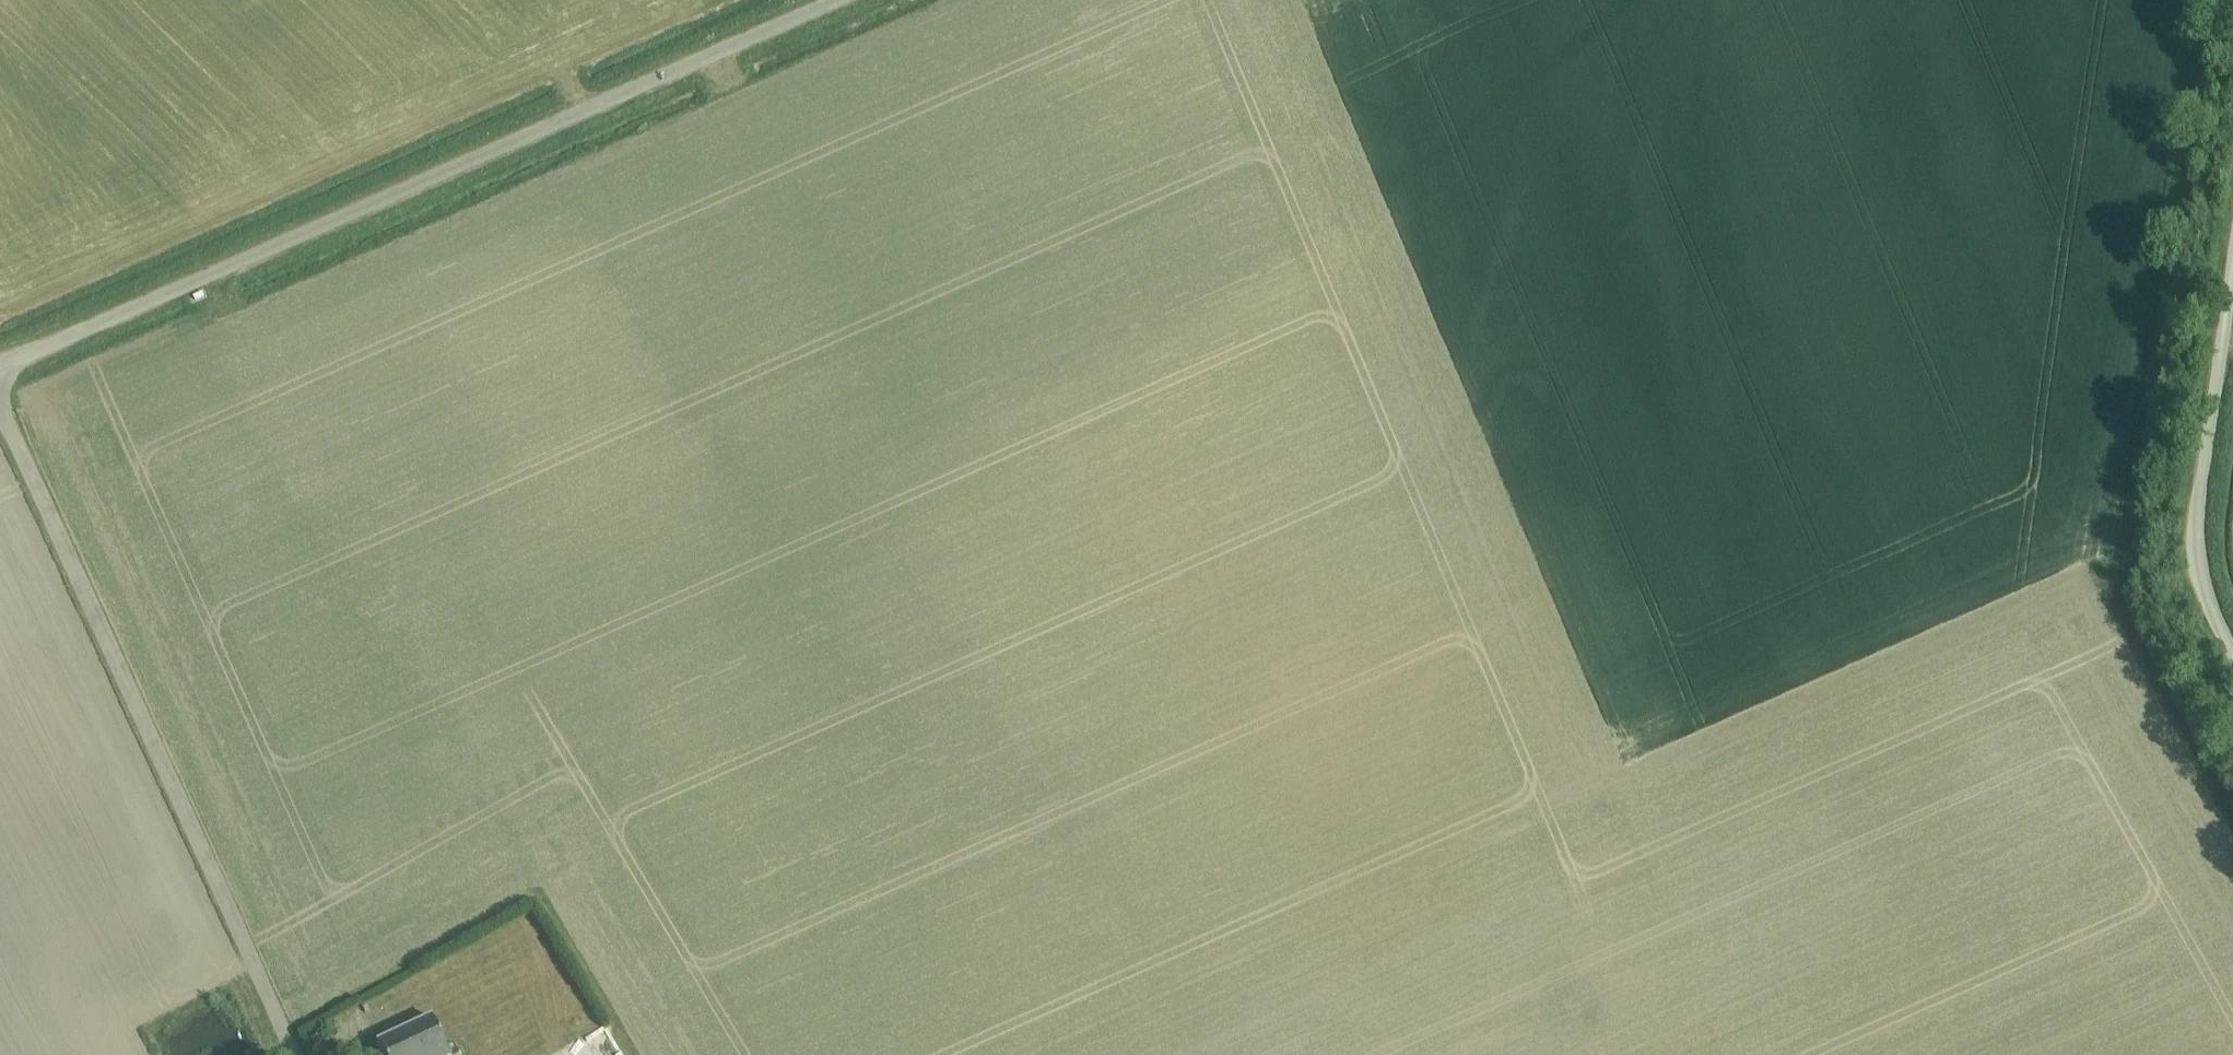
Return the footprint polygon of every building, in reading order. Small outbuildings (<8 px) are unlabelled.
[(454,1044),(447,1048),(433,1019),(380,1044),(385,1054),(460,1054),(454,1044)]
